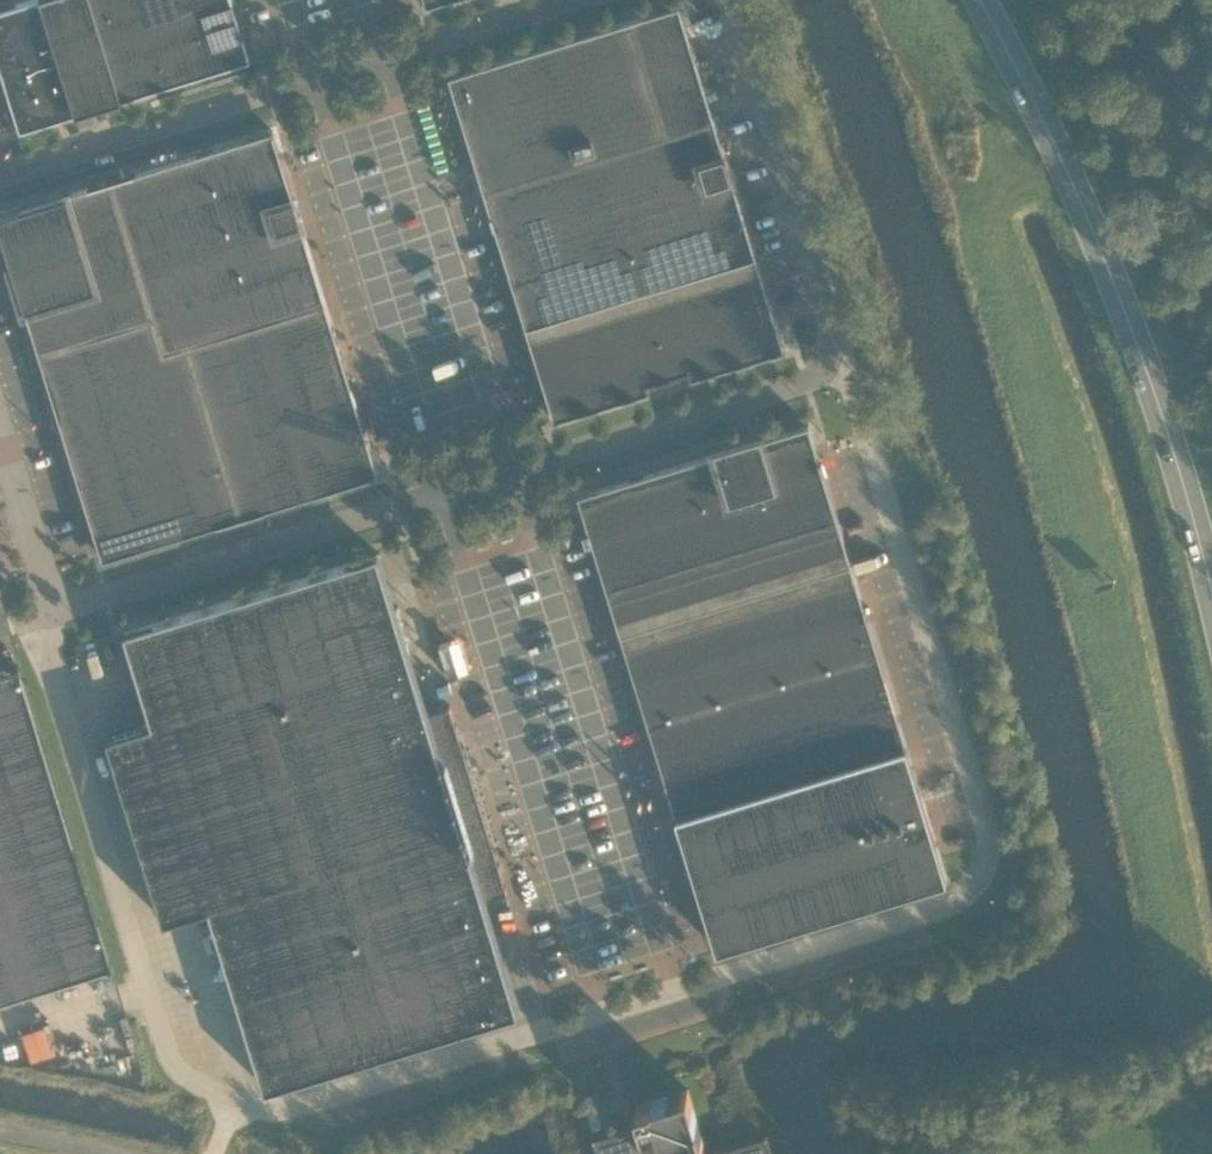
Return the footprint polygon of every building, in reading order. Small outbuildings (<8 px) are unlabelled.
[(77,112),(42,0),(30,0),(0,9),(0,62),(21,129),(77,112)] [(77,112),(251,58),(243,34),(238,36),(228,4),(234,2),(233,0),(42,0),(77,112)] [(449,75),(484,190),(715,119),(680,4),(449,75)] [(484,190),(526,326),(757,255),(715,119),(484,190)] [(379,474),(273,129),(0,213),(0,225),(103,559),(379,474)] [(785,348),(757,255),(526,326),(555,419),(649,390),(646,382),(689,369),(692,377),(785,348)] [(578,494),(621,634),(852,563),(809,423),(763,437),(762,432),(714,447),(715,452),(578,494)] [(449,432),(452,440),(461,437),(458,429),(449,432)] [(153,721),(107,735),(164,920),(210,906),(266,1088),(519,1010),(484,896),(488,895),(487,894),(483,895),(470,851),(492,844),(493,847),(494,847),(493,843),(451,704),(427,712),(378,552),(125,630),(153,721)] [(676,814),(907,744),(852,563),(621,634),(676,814)] [(108,962),(16,663),(0,668),(0,996),(108,962)] [(948,878),(907,744),(676,814),(717,949),(948,878)] [(20,1029),(28,1058),(51,1051),(43,1023),(20,1029)] [(598,1153),(773,1153),(767,1134),(705,1152),(702,1141),(704,1140),(688,1088),(636,1104),(642,1125),(619,1132),(619,1129),(593,1137),(598,1153)]
